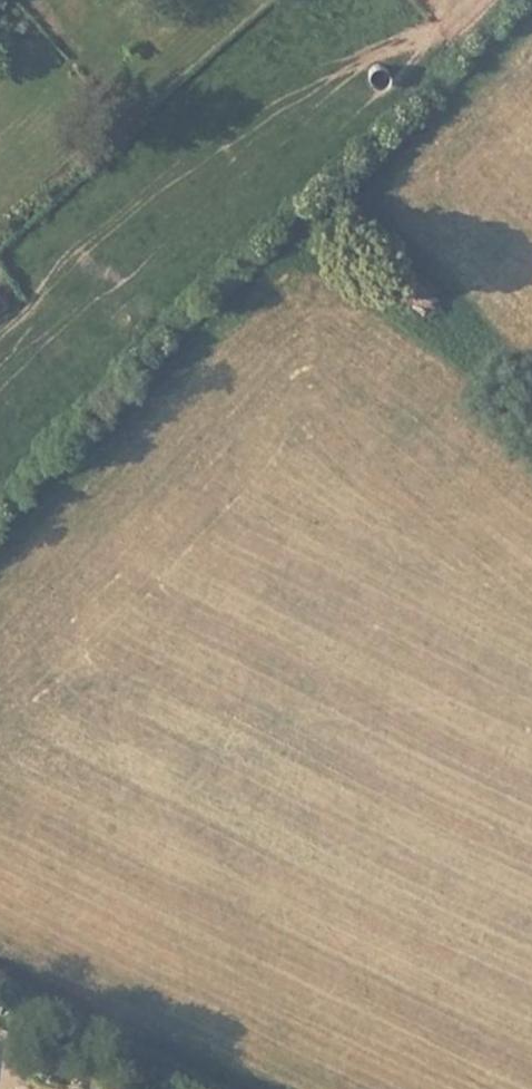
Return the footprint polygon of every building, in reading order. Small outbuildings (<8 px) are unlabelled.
[(11,15),(21,0),(0,0),(0,7),(11,15)] [(0,7),(0,32),(0,33),(11,15),(0,7)]
